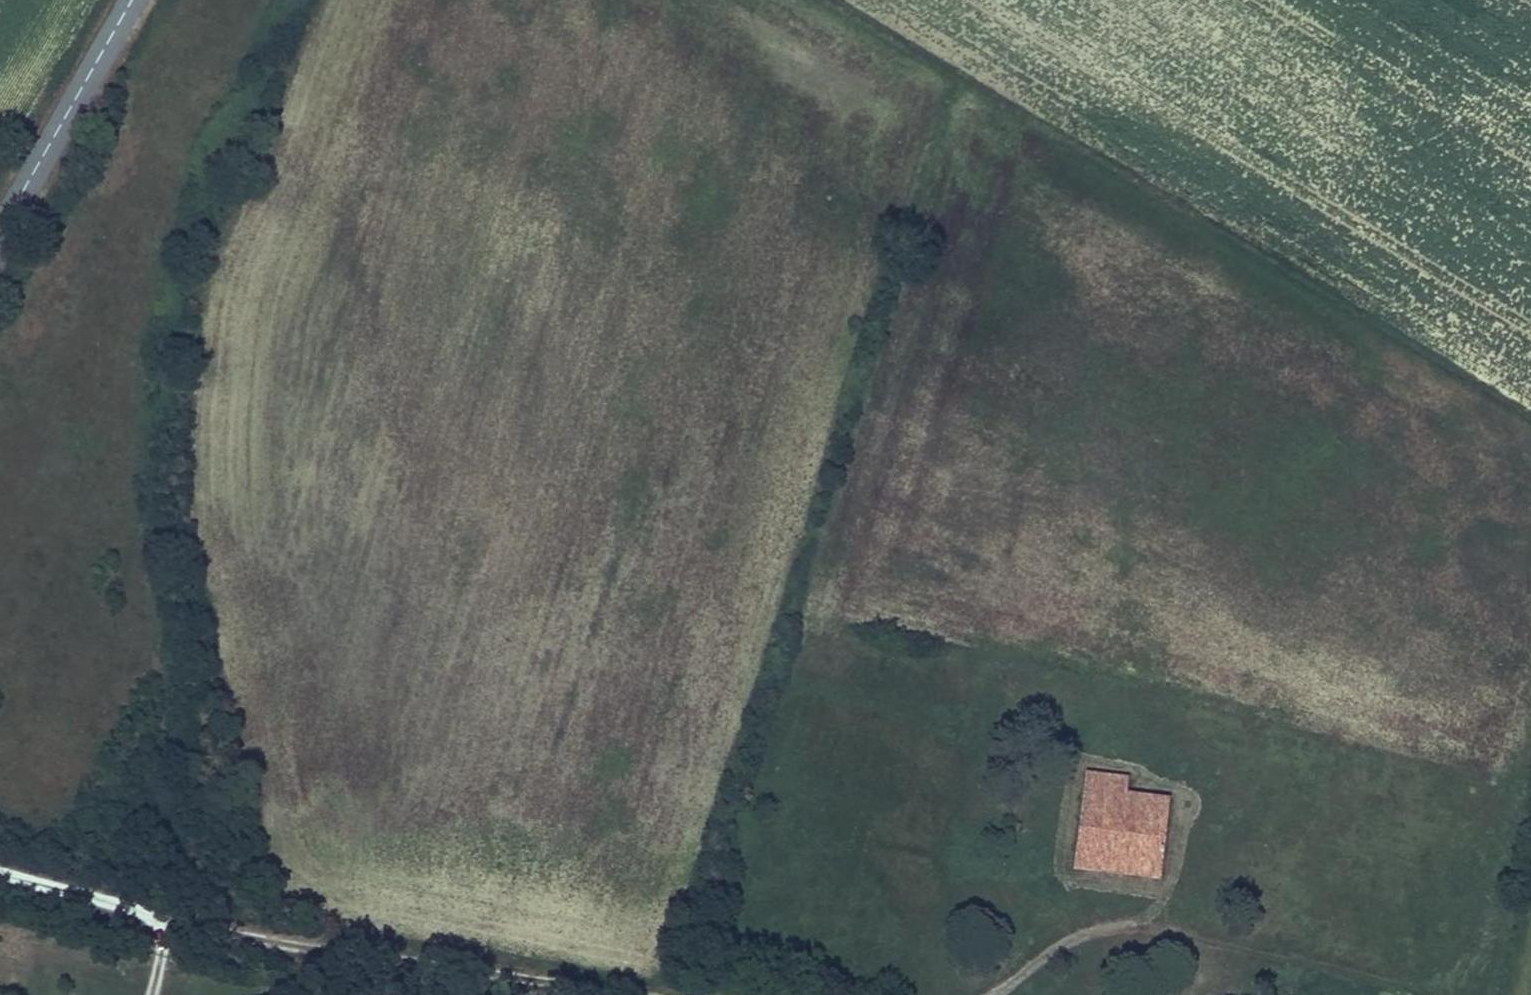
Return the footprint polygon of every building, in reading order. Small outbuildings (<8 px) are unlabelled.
[(1137,874),(1160,876),(1171,800),(1127,795),(1129,780),(1085,774),(1075,867),(1088,869),(1091,848),(1139,855),(1137,874)] [(1088,869),(1137,874),(1139,855),(1091,848),(1088,869)]
